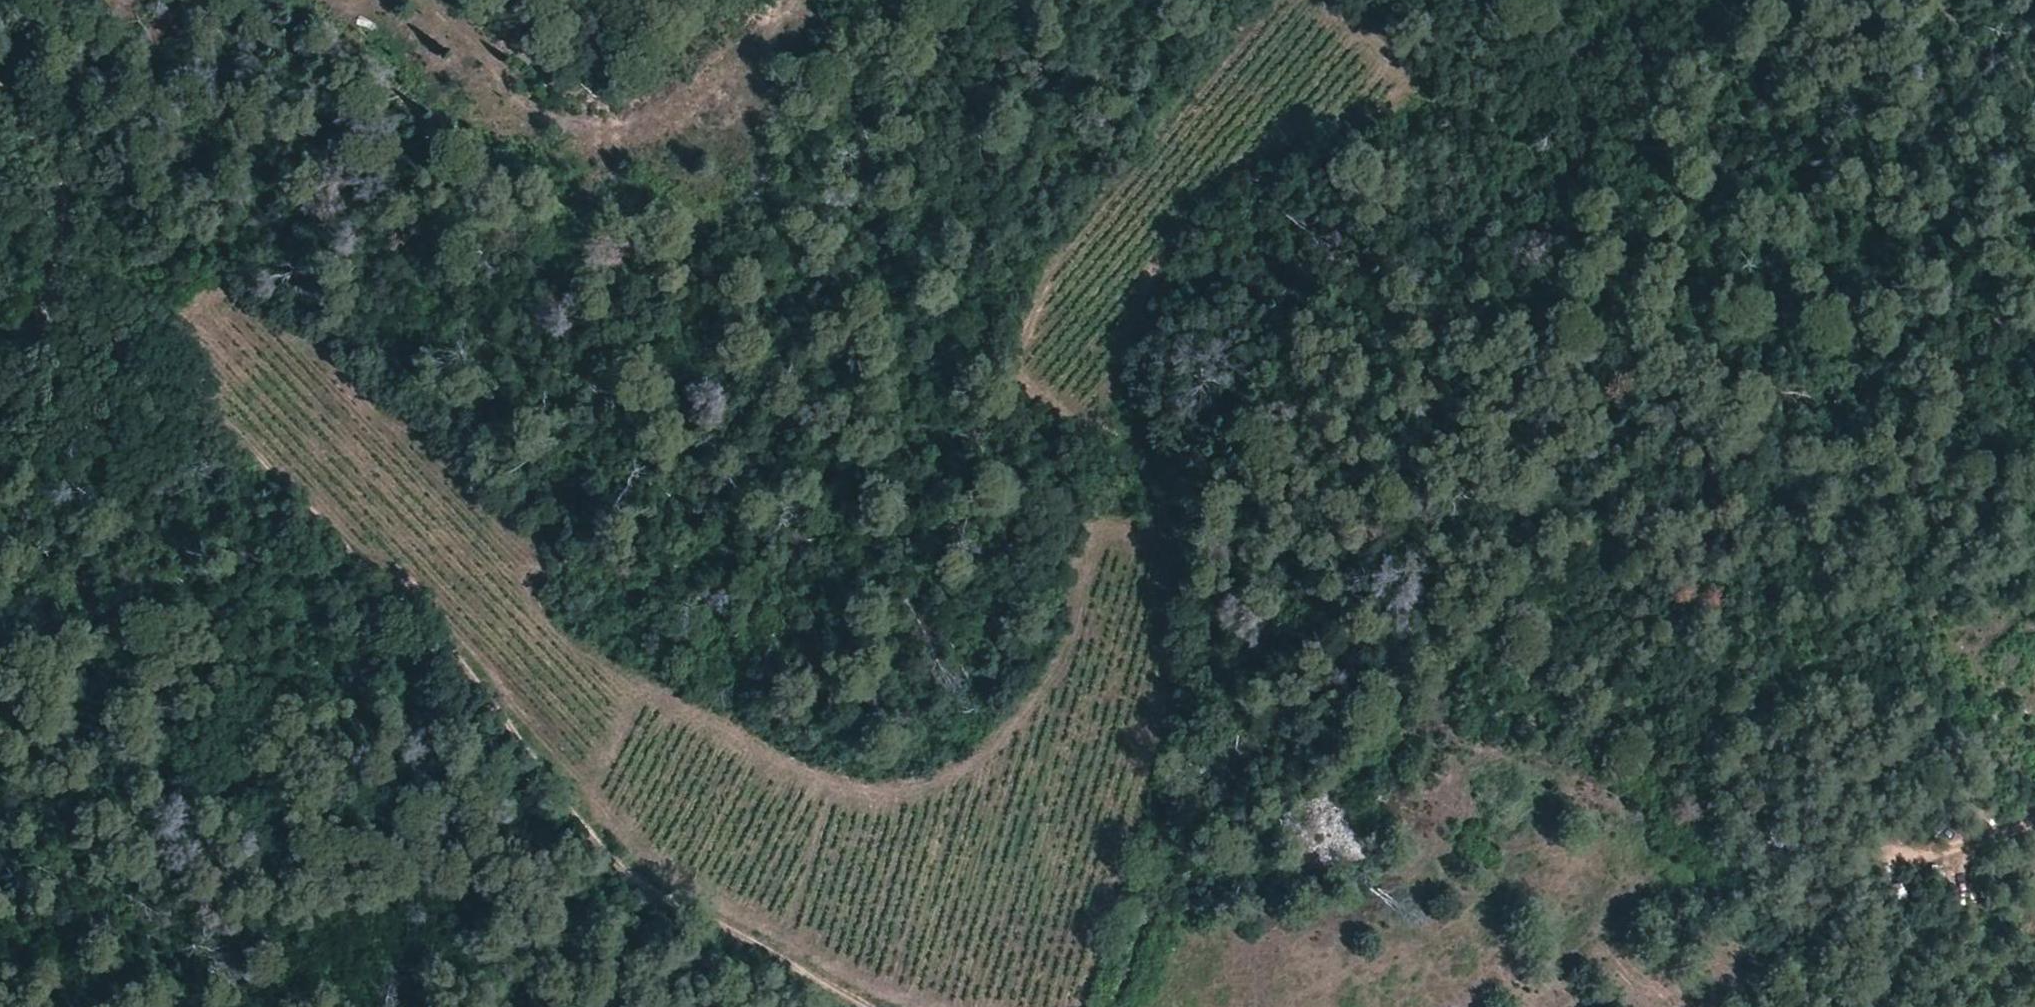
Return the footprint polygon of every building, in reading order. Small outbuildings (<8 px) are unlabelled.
[(1989,711),(1981,719),(1990,729),(1999,720),(1989,711)]
